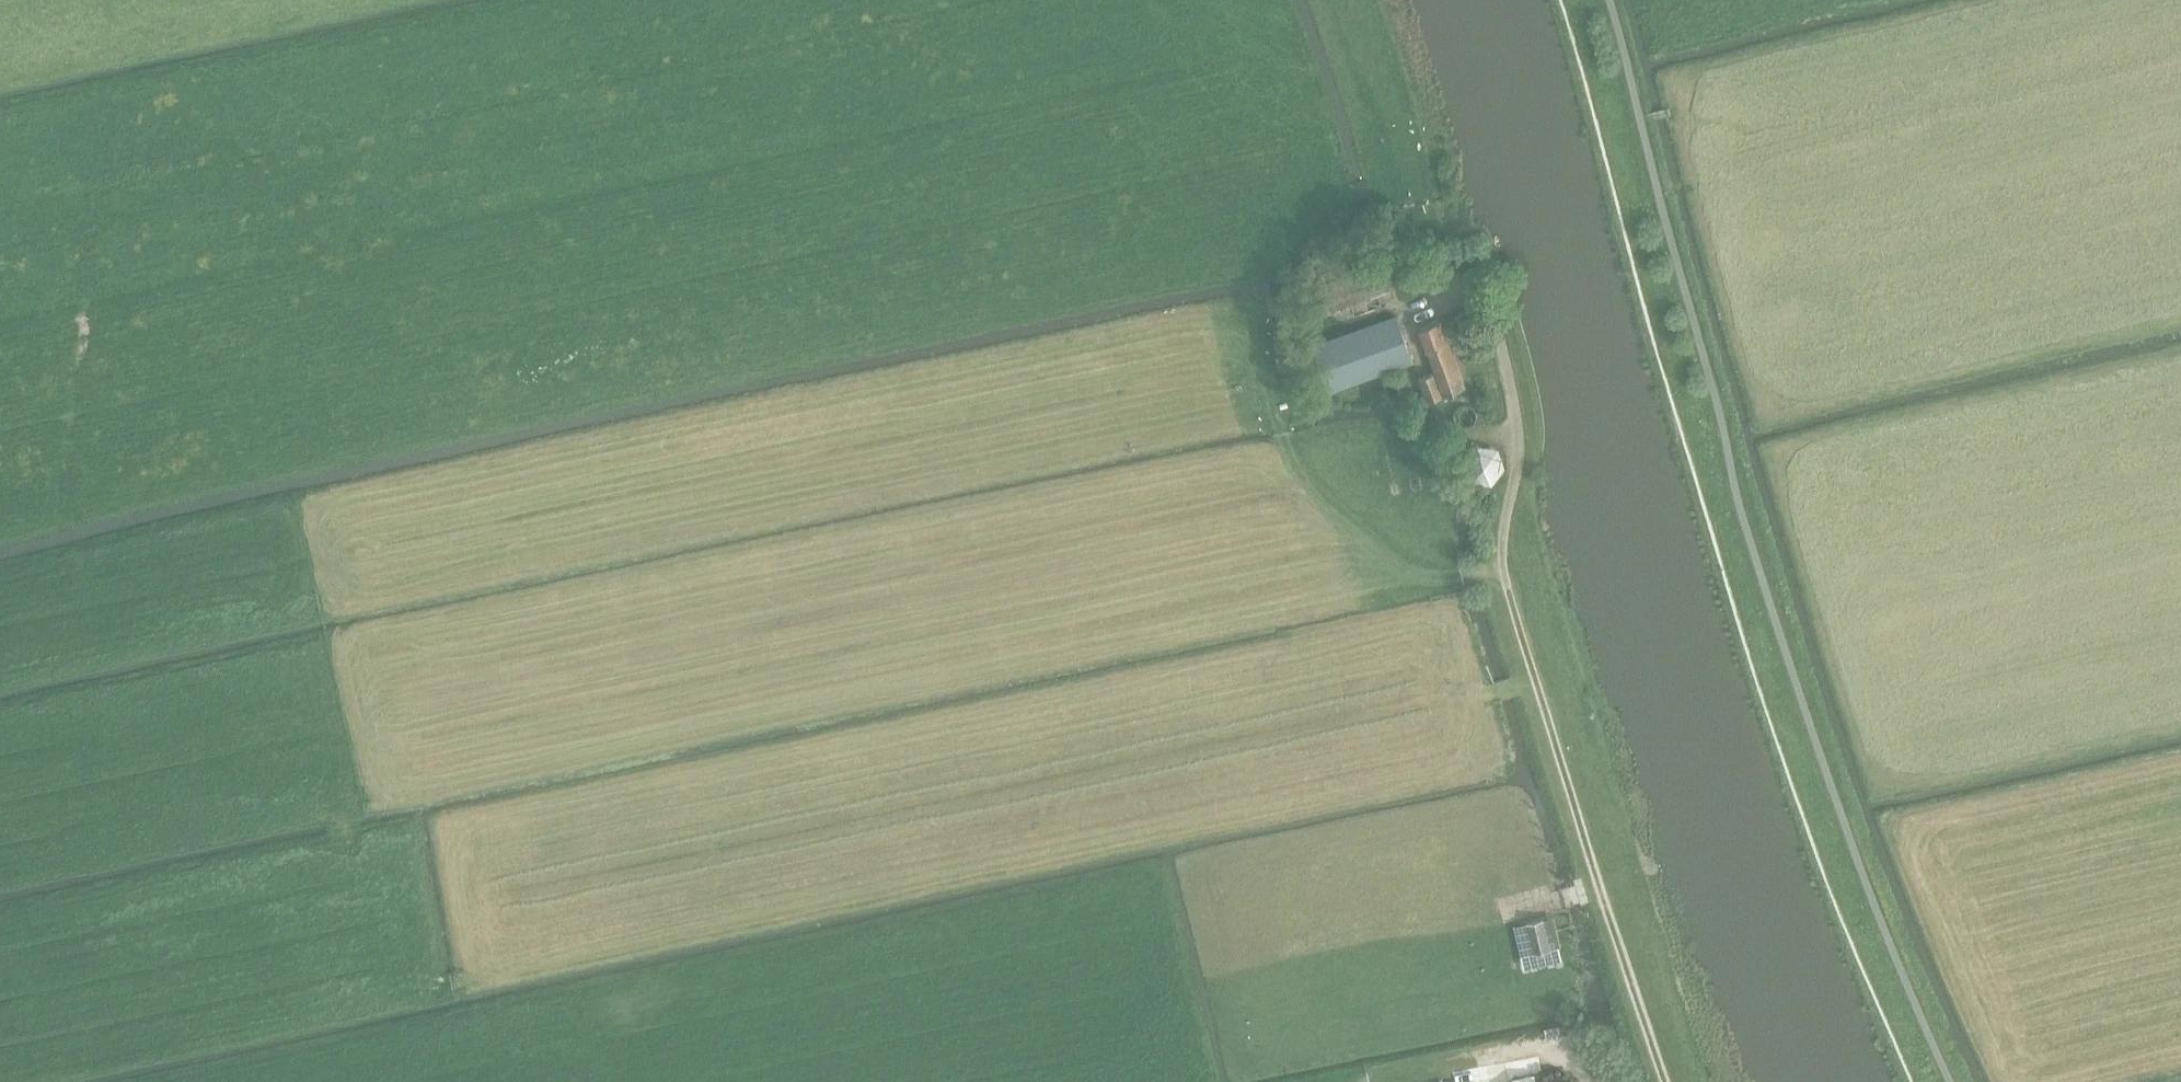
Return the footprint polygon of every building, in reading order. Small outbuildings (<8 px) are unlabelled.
[(1329,390),(1412,360),(1397,318),(1314,347),(1329,390)] [(1427,400),(1465,386),(1441,322),(1419,330),(1426,350),(1428,350),(1435,372),(1419,378),(1427,400)] [(1475,479),(1493,482),(1505,469),(1502,448),(1482,446),(1474,454),(1470,458),(1475,479)] [(1527,922),(1534,953),(1551,949),(1544,918),(1527,922)]
